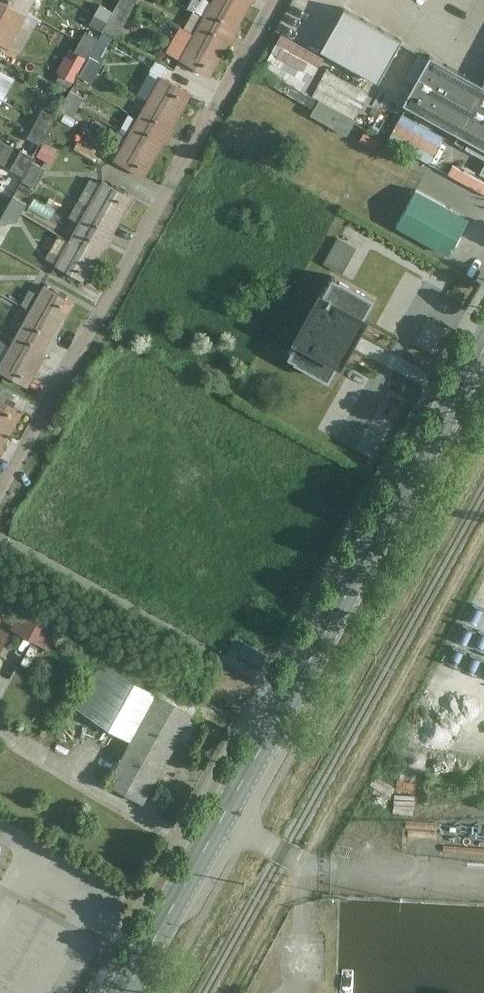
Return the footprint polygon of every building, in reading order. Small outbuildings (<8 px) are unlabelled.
[(8,47),(10,44),(27,12),(28,11),(7,0),(0,0),(0,42),(8,47)] [(28,11),(34,0),(7,0),(28,11)] [(119,3),(133,10),(139,0),(121,0),(119,3)] [(181,58),(210,75),(230,41),(232,42),(240,28),(237,27),(253,0),(214,0),(181,58)] [(91,22),(104,29),(115,10),(102,3),(91,22)] [(133,10),(119,3),(115,10),(104,29),(115,36),(117,37),(133,10)] [(348,5),(323,49),(381,82),(406,38),(348,5)] [(115,36),(104,29),(100,37),(91,52),(102,59),(115,36)] [(91,52),(100,37),(88,30),(77,49),(89,56),(91,52)] [(278,42),(265,67),(307,90),(321,66),(278,42)] [(76,81),(88,57),(71,48),(59,72),(76,81)] [(104,62),(91,55),(81,74),(94,81),(104,62)] [(481,94),(427,64),(400,110),(469,146),(466,152),(483,162),(483,88),(481,94)] [(328,70),(315,95),(321,99),(358,118),(371,93),(328,70)] [(162,76),(148,101),(178,117),(192,92),(162,76)] [(85,97),(72,90),(61,109),(75,116),(85,97)] [(358,118),(321,99),(313,115),(350,134),(358,118)] [(148,101),(138,118),(171,136),(174,129),(173,128),(178,117),(148,101)] [(42,144),(57,116),(44,109),(29,137),(42,144)] [(138,118),(115,160),(145,176),(165,142),(167,142),(171,136),(138,118)] [(45,143),(38,155),(53,164),(60,152),(45,143)] [(34,160),(36,156),(23,149),(13,168),(26,175),(34,160)] [(34,160),(26,175),(23,180),(38,188),(48,167),(34,160)] [(476,182),(451,168),(446,177),(483,199),(483,168),(476,182)] [(103,181),(89,205),(119,222),(133,197),(103,181)] [(452,252),(471,214),(419,187),(399,225),(452,252)] [(28,203),(15,196),(4,214),(17,222),(28,203)] [(89,205),(56,265),(86,281),(106,247),(108,249),(116,234),(114,233),(119,222),(89,205)] [(345,270),(359,245),(341,234),(326,259),(345,270)] [(333,372),(379,292),(335,266),(288,346),(333,372)] [(45,285),(21,327),(53,345),(57,339),(55,337),(75,302),(45,285)] [(21,327),(11,344),(41,361),(47,351),(49,352),(53,345),(21,327)] [(0,364),(0,370),(27,386),(41,361),(11,344),(0,364)] [(11,432),(24,410),(0,396),(0,426),(11,432)] [(0,452),(11,432),(0,426),(0,452)] [(13,627),(56,647),(69,621),(26,601),(13,627)] [(10,634),(0,628),(0,652),(10,634)] [(197,713),(96,657),(84,674),(89,676),(73,706),(133,741),(107,782),(147,804),(197,713)]
